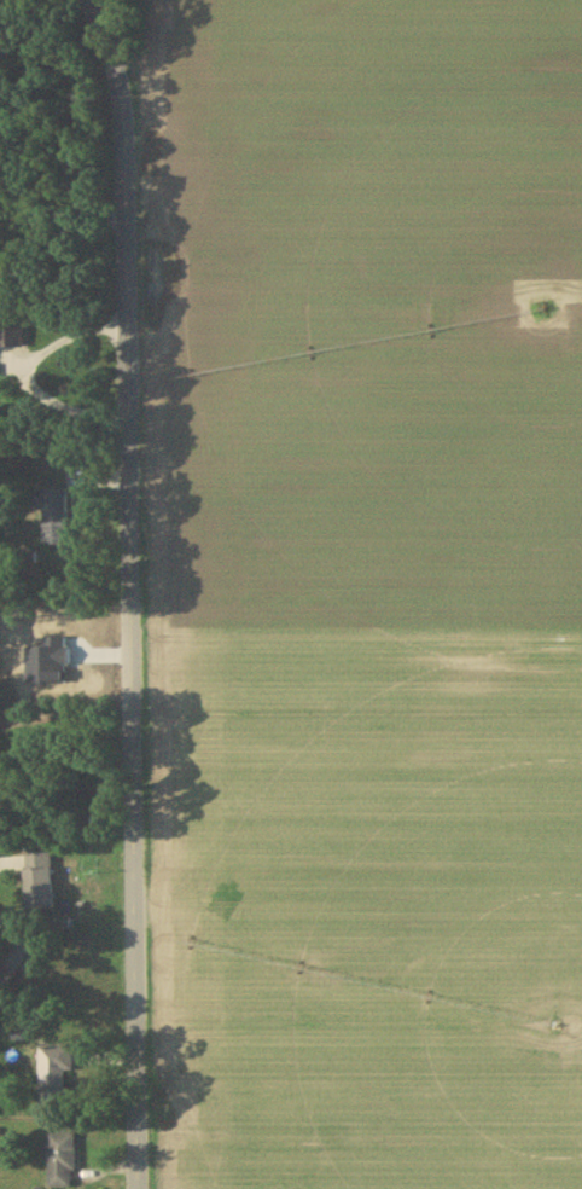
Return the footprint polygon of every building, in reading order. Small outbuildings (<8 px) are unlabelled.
[(2,323),(2,344),(22,344),(22,338),(10,338),(10,329),(21,329),(21,323),(2,323)] [(68,488),(45,488),(45,544),(68,544),(68,488)] [(28,852),(28,908),(55,908),(55,852),(28,852)] [(20,924),(0,954),(0,985),(9,990),(42,938),(20,924)] [(41,1047),(41,1105),(72,1105),(72,1047),(41,1047)] [(49,1187),(77,1187),(77,1134),(49,1134),(49,1187)]
